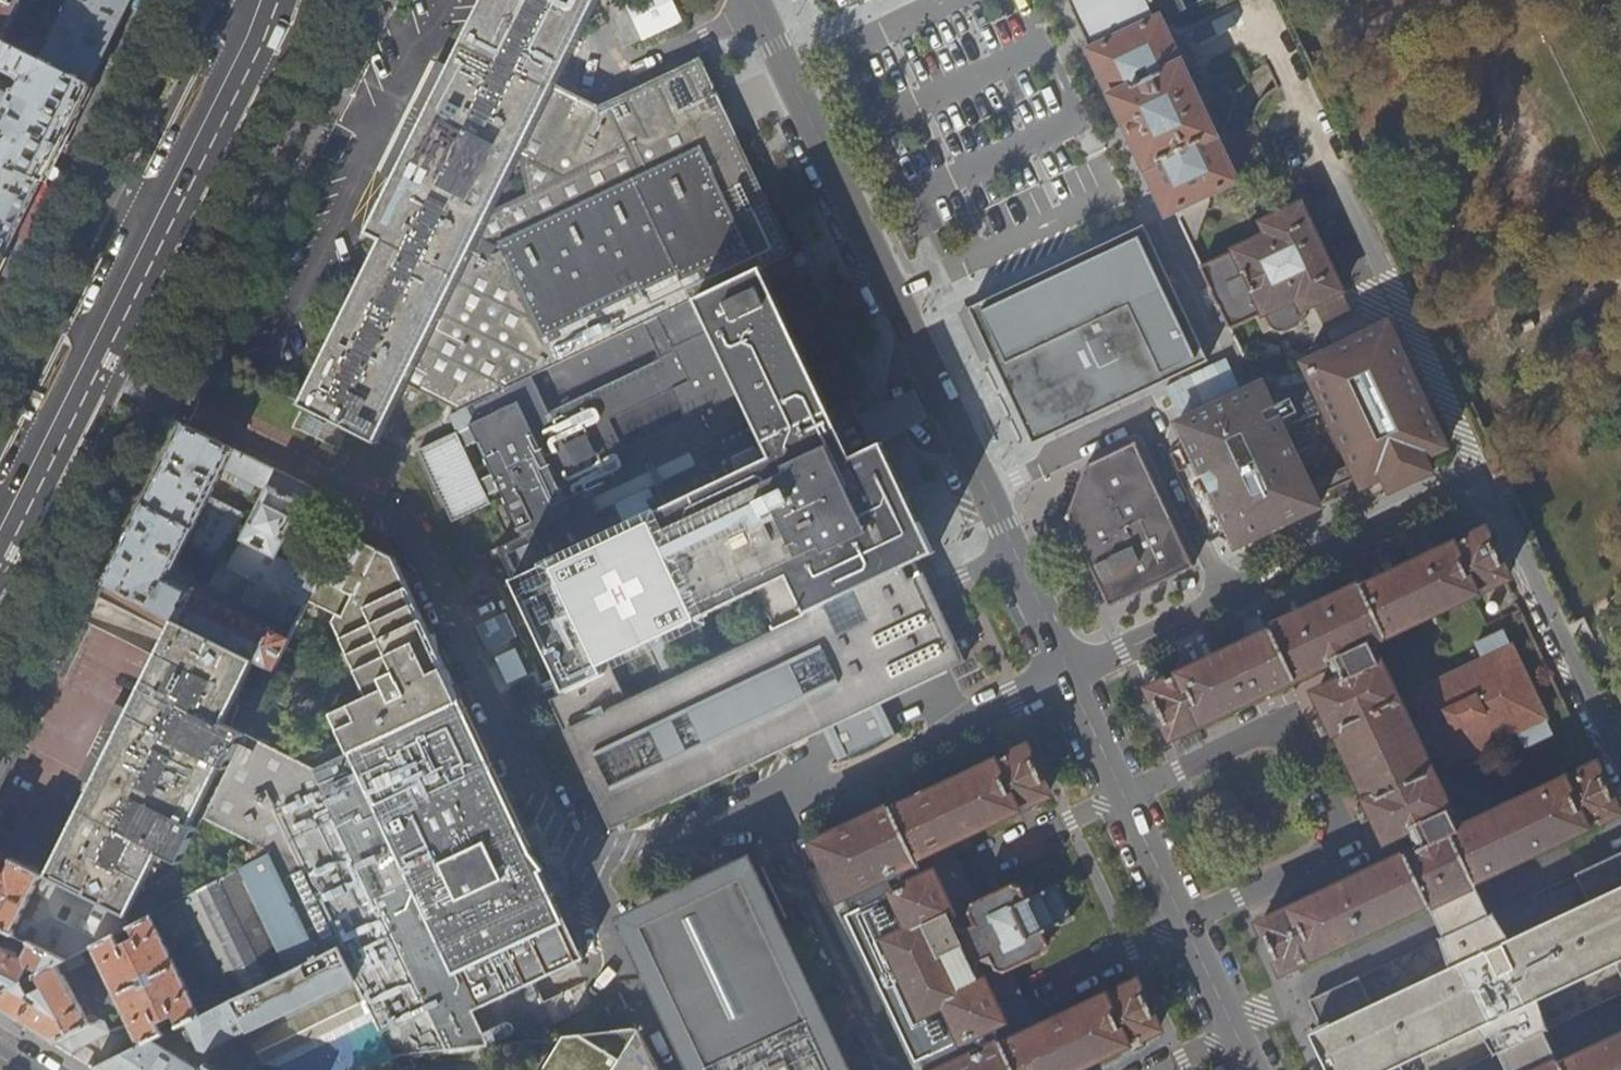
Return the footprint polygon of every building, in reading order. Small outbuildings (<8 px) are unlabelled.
[(3,42),(24,0),(0,0),(0,40),(3,42)] [(59,25),(45,18),(36,36),(28,54),(90,85),(99,67),(108,49),(125,16),(130,5),(133,0),(71,0),(59,25)] [(130,5),(144,12),(149,0),(133,0),(130,5)] [(441,85),(389,189),(366,235),(381,242),(345,315),(310,386),(300,405),(379,443),(408,385),(463,412),(470,409),(696,300),(762,268),(793,253),(700,58),(604,97),(563,76),(601,0),(484,0),(441,85)] [(643,39),(683,21),(673,0),(624,0),(643,39)] [(1092,51),(1090,52),(1166,212),(1174,209),(1191,243),(1197,240),(1209,201),(1206,194),(1235,181),(1160,21),(1186,9),(1183,5),(1194,0),(1067,0),(1092,51)] [(42,182),(53,160),(78,110),(90,85),(28,54),(3,42),(0,40),(0,69),(20,79),(23,85),(19,91),(16,89),(13,91),(11,95),(0,90),(0,161),(42,182)] [(5,255),(14,237),(34,198),(38,189),(42,182),(0,161),(0,253),(5,255)] [(46,204),(34,198),(14,237),(27,243),(46,204)] [(1271,331),(1282,335),(1304,325),(1307,314),(1305,309),(1341,292),(1302,206),(1262,224),(1267,235),(1199,267),(1209,287),(1208,288),(1213,299),(1218,310),(1219,309),(1229,330),(1263,314),(1271,331)] [(1146,228),(962,311),(1022,445),(1206,363),(1146,228)] [(829,411),(762,268),(696,300),(470,409),(490,453),(485,455),(523,537),(528,535),(542,566),(512,580),(565,693),(567,692),(605,674),(600,664),(788,576),(806,614),(904,568),(934,553),(910,501),(883,445),(874,449),(868,436),(851,401),(829,411)] [(0,291),(0,311),(1,312),(9,295),(0,291)] [(1304,363),(1359,480),(1363,487),(1389,475),(1391,479),(1393,484),(1420,473),(1425,470),(1420,459),(1446,447),(1389,324),(1304,363)] [(1316,499),(1260,384),(1177,423),(1236,547),(1319,507),(1316,499)] [(169,458),(185,427),(169,419),(153,450),(169,458)] [(185,544),(187,544),(214,559),(213,561),(221,565),(304,608),(309,598),(319,577),(295,565),(299,559),(291,555),(288,561),(276,555),(312,489),(185,427),(169,458),(161,475),(145,505),(192,530),(185,544)] [(1070,517),(1111,604),(1195,565),(1137,442),(1089,464),(1070,517)] [(1492,476),(1502,471),(1495,456),(1484,461),(1492,476)] [(1511,488),(1502,471),(1492,476),(1500,493),(1506,490),(1511,488)] [(169,580),(187,544),(185,544),(192,530),(145,505),(124,547),(120,556),(105,585),(176,621),(257,662),(272,670),(288,639),(169,580)] [(337,543),(340,537),(327,516),(322,519),(337,543)] [(1280,967),(1282,971),(1428,903),(1430,906),(1445,899),(1461,891),(1477,884),(1476,880),(1620,814),(1598,766),(1461,830),(1421,745),(1437,737),(1449,763),(1519,731),(1526,746),(1556,733),(1510,632),(1479,646),(1487,660),(1416,693),(1428,719),(1412,727),(1374,642),(1511,579),(1490,533),(1367,588),(1366,585),(1270,629),(1271,632),(1150,691),(1172,737),(1335,660),(1344,680),(1319,692),(1329,715),(1318,721),(1324,736),(1337,730),(1337,732),(1339,731),(1371,800),(1369,800),(1370,802),(1357,807),(1364,822),(1377,817),(1387,839),(1413,827),(1419,840),(1422,848),(1261,924),(1280,967)] [(181,863),(204,819),(271,853),(269,856),(318,960),(339,949),(354,980),(393,1058),(475,1009),(536,982),(584,959),(394,557),(341,535),(340,538),(340,537),(337,543),(319,577),(309,598),(336,611),(332,619),(367,692),(330,710),(345,743),(300,763),(224,726),(257,662),(176,621),(48,879),(128,919),(161,854),(181,863)] [(91,578),(105,585),(120,556),(105,549),(91,578)] [(190,577),(202,582),(209,566),(198,561),(190,577)] [(293,628),(304,608),(221,565),(211,586),(293,628)] [(605,674),(567,692),(570,700),(551,709),(581,771),(609,758),(632,804),(618,810),(625,823),(823,732),(831,748),(838,762),(839,762),(840,765),(836,767),(837,769),(870,756),(900,738),(899,736),(896,738),(894,736),(895,736),(888,721),(879,702),(931,677),(966,661),(933,591),(924,572),(910,580),(904,568),(806,614),(788,576),(600,664),(605,674)] [(815,842),(840,896),(846,894),(854,910),(849,913),(919,1062),(924,1060),(929,1069),(1070,1069),(1159,1029),(1137,982),(1032,1031),(1028,1021),(1031,1019),(1014,983),(1010,984),(1006,972),(1046,952),(1049,944),(1048,940),(1054,937),(1051,929),(1072,919),(1056,885),(1035,895),(1031,888),(1025,891),(1023,887),(1014,884),(972,903),(966,892),(969,890),(951,854),(949,855),(943,843),(1048,794),(1027,748),(892,810),(891,807),(815,842)] [(31,944),(65,961),(82,953),(94,947),(116,935),(131,927),(137,924),(128,919),(48,879),(0,854),(0,928),(31,944)] [(223,1006),(318,960),(269,856),(173,905),(223,1006)] [(641,928),(707,1069),(835,1069),(770,931),(791,920),(767,869),(766,870),(772,884),(767,886),(760,872),(749,878),(756,891),(752,893),(745,879),(641,928)] [(1525,1069),(1541,1069),(1544,1069),(1529,1039),(1544,1032),(1528,998),(1612,957),(1620,976),(1620,877),(1618,871),(1583,888),(1590,904),(1505,944),(1491,915),(1475,922),(1461,891),(1445,899),(1459,929),(1442,938),(1458,972),(1375,1013),(1358,978),(1309,1003),(1341,1069),(1403,1069),(1398,1060),(1482,1019),(1499,1054),(1514,1046),(1525,1069)] [(152,917),(137,924),(131,927),(136,938),(121,946),(116,935),(94,947),(142,1045),(164,1035),(158,1024),(173,1017),(179,1027),(202,1016),(152,917)] [(65,961),(31,944),(23,958),(14,954),(18,944),(8,939),(4,949),(0,945),(0,995),(65,961)] [(354,980),(339,949),(318,960),(223,1006),(202,1016),(179,1027),(164,1035),(142,1045),(95,1068),(97,1069),(203,1069),(165,1047),(192,1033),(193,1033),(201,1050),(207,1052),(234,1038),(237,1045),(239,1044),(251,1038),(251,1037),(249,1032),(354,980)] [(82,953),(65,961),(0,995),(0,1010),(28,1027),(68,1052),(71,1054),(84,1047),(112,1032),(108,1023),(103,1021),(101,1022),(99,1019),(91,1015),(87,1017),(65,973),(70,970),(73,970),(87,963),(82,953)] [(211,1063),(222,1069),(231,1069),(246,1063),(261,1055),(265,1062),(282,1065),(287,1069),(376,1069),(393,1058),(354,980),(249,1032),(251,1037),(251,1038),(239,1044),(239,1045),(211,1063)] [(475,1009),(393,1058),(492,1047),(485,1031),(546,1001),(536,982),(475,1009)] [(638,1030),(561,1039),(541,1069),(612,1069),(638,1030)] [(1561,1064),(1559,1061),(1544,1069),(1541,1069),(1620,1069),(1620,1036),(1561,1064)] [(282,1065),(265,1062),(261,1055),(246,1063),(250,1068),(264,1062),(264,1064),(276,1065),(280,1069),(287,1069),(282,1065)] [(393,1058),(376,1069),(402,1069),(393,1058)]
